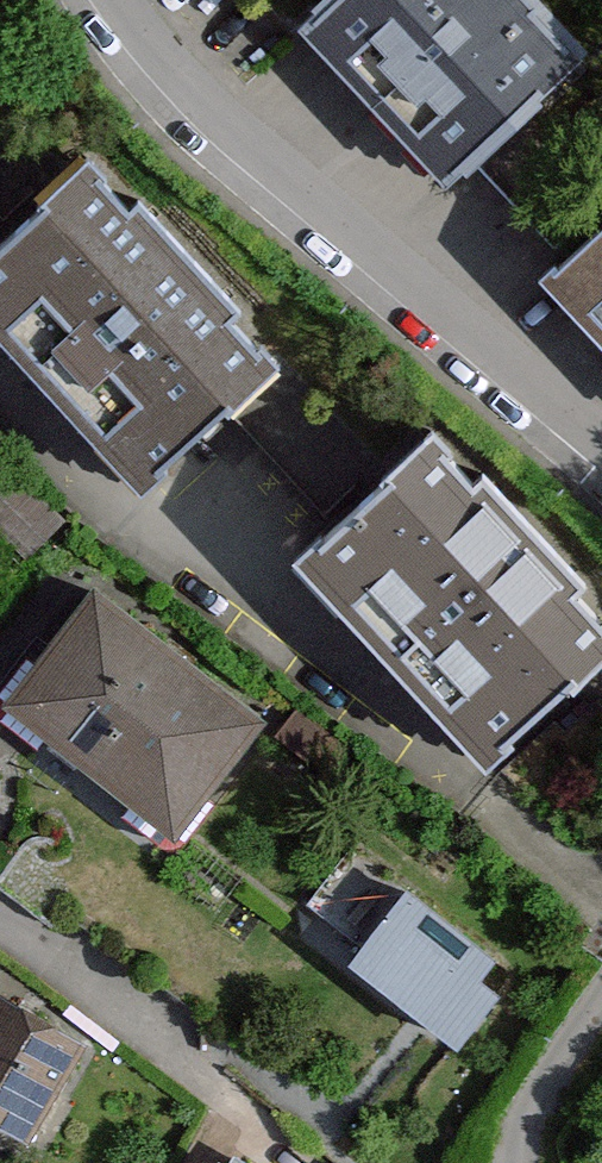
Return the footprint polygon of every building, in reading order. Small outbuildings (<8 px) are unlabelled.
[(417,181),(555,53),(505,0),(301,0),(272,27),(417,181)] [(112,480),(136,457),(127,448),(184,395),(196,408),(250,357),(233,338),(226,345),(198,315),(213,301),(112,195),(98,207),(72,180),(79,174),(55,148),(7,193),(13,200),(0,212),(0,362),(112,480)] [(601,362),(601,202),(522,277),(601,362)] [(263,551),(458,758),(482,735),(473,725),(530,673),(542,685),(597,634),(579,616),(572,623),(544,593),(559,579),(458,472),(445,485),(418,457),(425,451),(401,426),(353,471),(359,477),(291,541),(283,533),(263,551)] [(13,557),(52,516),(0,467),(0,545),(13,557)] [(0,655),(0,722),(153,841),(247,721),(61,577),(0,655)] [(380,880),(317,964),(435,1053),(482,991),(460,974),(476,952),(380,880)] [(16,1140),(71,1041),(0,1003),(0,1131),(16,1140)]
